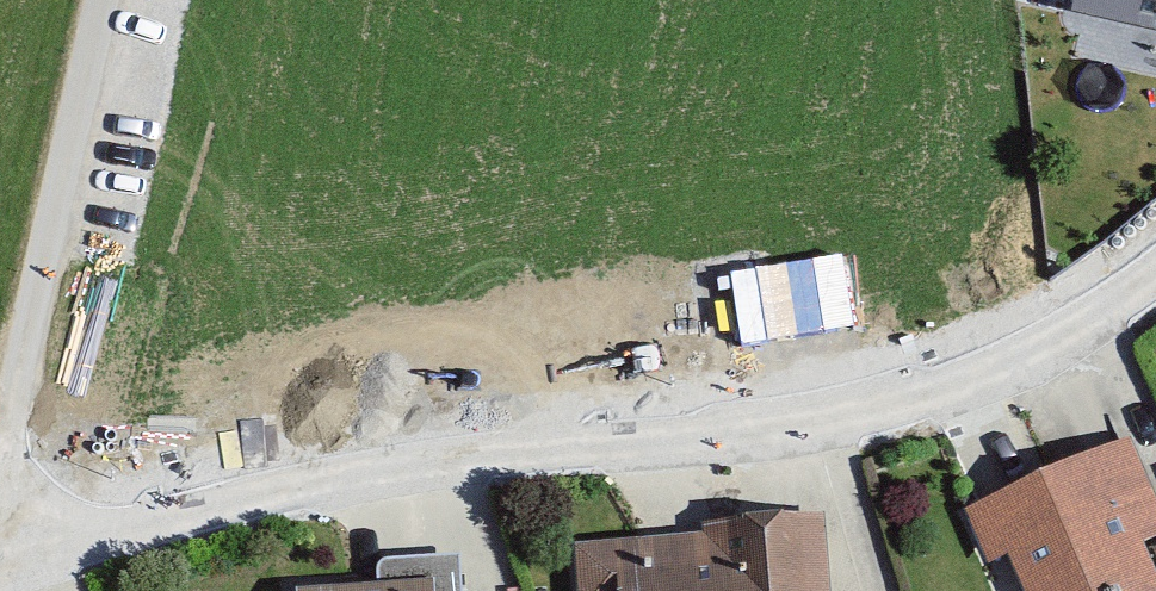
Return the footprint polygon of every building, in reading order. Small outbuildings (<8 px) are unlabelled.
[(1042,25),(1155,49),(1155,0),(1047,0),(1042,25)] [(790,298),(801,370),(919,352),(908,280),(790,298)] [(950,579),(978,582),(981,590),(1112,590),(1099,556),(1135,543),(1105,461),(930,522),(950,579)] [(548,558),(551,590),(792,590),(787,528),(673,537),(674,548),(548,558)] [(1123,565),(1133,590),(1155,590),(1155,552),(1123,565)] [(439,577),(349,577),(348,590),(439,590),(439,577)]
